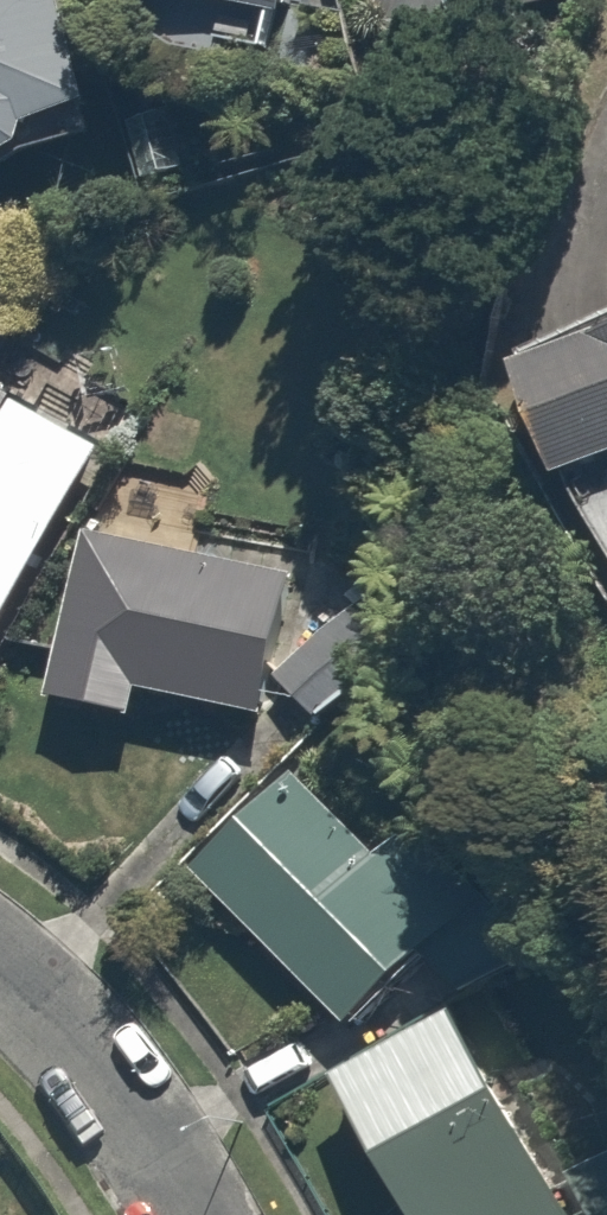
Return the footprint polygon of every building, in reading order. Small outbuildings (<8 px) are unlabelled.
[(86,0),(0,0),(0,178),(2,178),(8,178),(14,178),(19,177),(25,175),(31,173),(36,170),(41,166),(45,162),(49,158),(52,153),(55,147),(57,142),(59,136),(60,130),(60,124),(122,102),(86,0)] [(304,30),(309,0),(115,0),(304,30)] [(172,111),(131,123),(150,187),(191,174),(172,111)] [(542,373),(606,527),(606,346),(542,373)] [(119,450),(25,397),(6,431),(0,428),(0,662),(119,450)] [(94,542),(64,712),(150,727),(155,702),(279,723),(285,686),(289,665),(304,578),(94,542)] [(345,593),(285,686),(345,724),(405,632),(345,593)] [(482,1004),(550,932),(425,813),(379,861),(283,770),(187,873),(355,1032),(429,954),(482,1004)] [(563,1177),(469,1007),(346,1076),(423,1214),(606,1214),(606,1153),(563,1177)]
